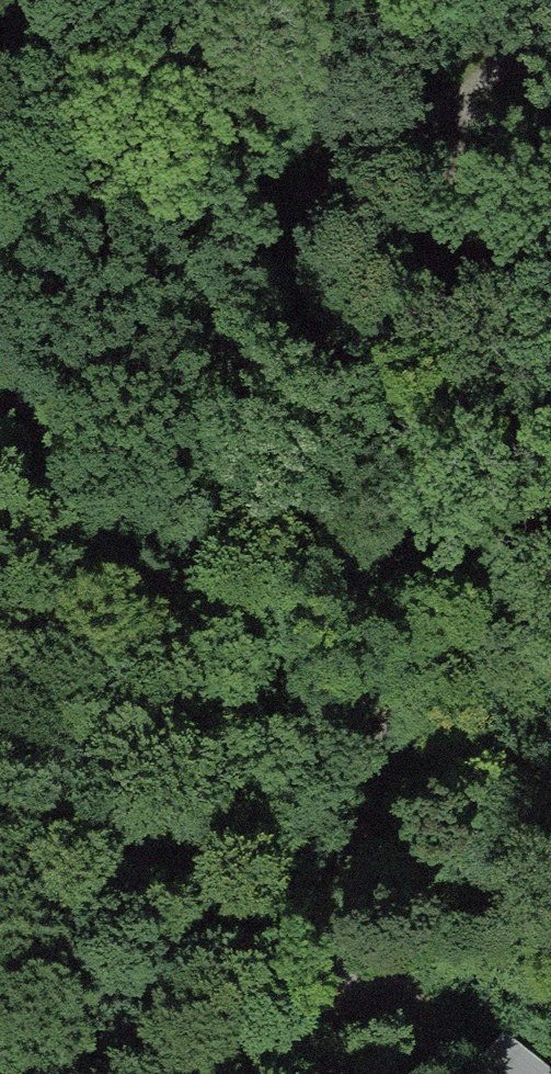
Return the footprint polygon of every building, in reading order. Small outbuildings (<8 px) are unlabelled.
[(475,1073),(550,1073),(550,1072),(536,1060),(504,1036),(475,1073)]
